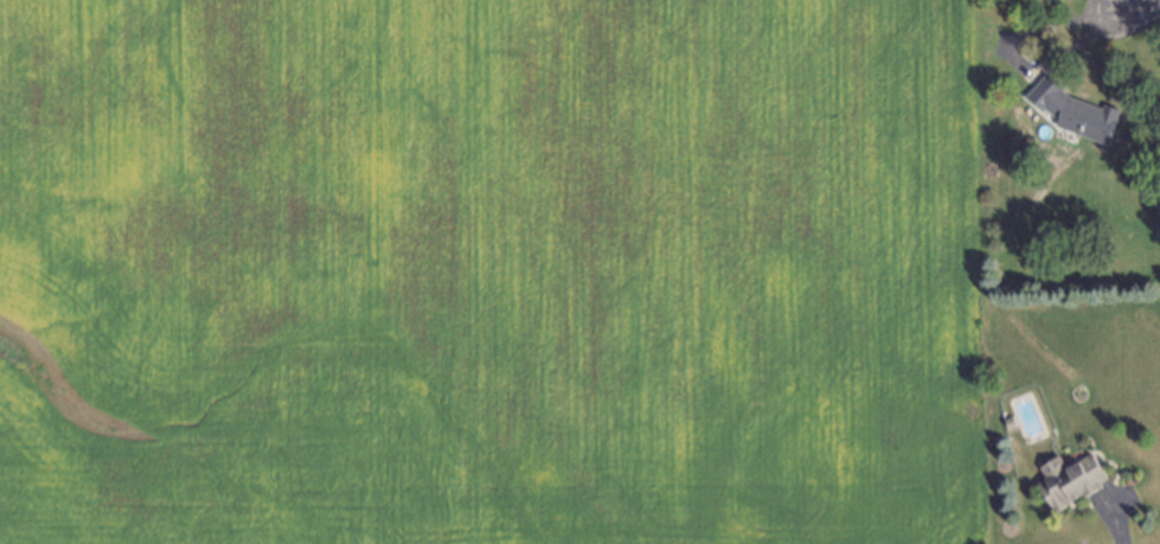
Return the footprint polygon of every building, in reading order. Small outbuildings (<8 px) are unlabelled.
[(1108,148),(1053,130),(1057,126),(1043,110),(1038,116),(1023,101),(1047,76),(1059,89),(1057,94),(1062,98),(1102,111),(1104,108),(1113,111),(1111,121),(1116,123),(1108,148)] [(999,417),(1008,414),(1012,424),(1002,428),(999,417)] [(1037,465),(1055,454),(1060,463),(1063,463),(1065,467),(1088,453),(1102,475),(1094,480),(1097,486),(1081,495),(1078,491),(1068,498),(1066,497),(1062,499),(1064,503),(1052,510),(1036,482),(1042,478),(1040,476),(1043,474),(1037,465)]
